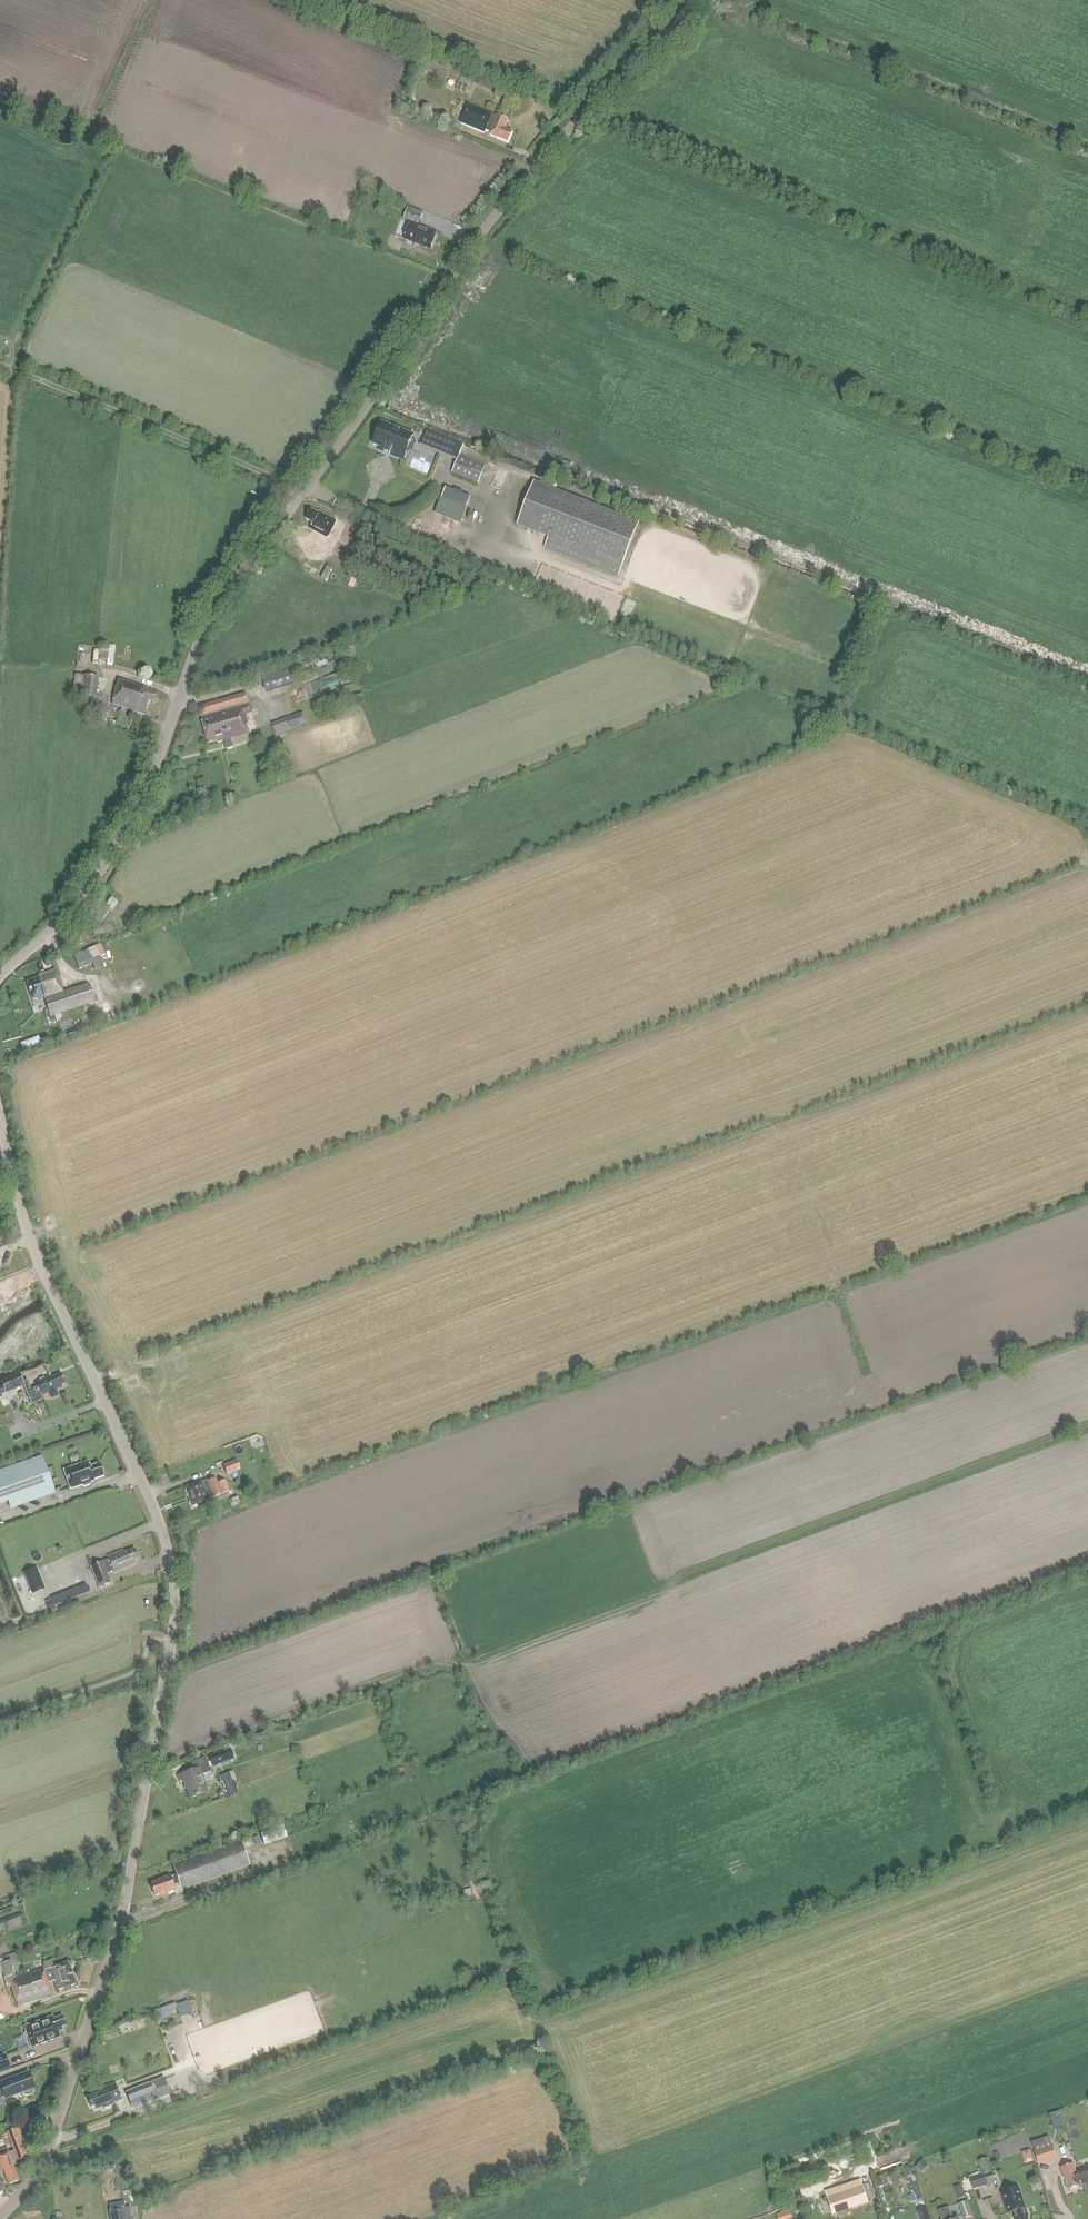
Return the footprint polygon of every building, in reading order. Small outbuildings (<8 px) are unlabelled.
[(461,81),(448,75),(439,93),(452,100),(461,81)] [(460,124),(485,134),(486,131),(492,134),(491,136),(509,143),(513,132),(505,129),(508,121),(468,105),(460,124)] [(404,219),(411,222),(404,240),(414,244),(431,250),(438,233),(422,226),(419,225),(423,213),(408,208),(404,219)] [(413,436),(382,423),(373,444),(404,456),(413,436)] [(451,473),(478,485),(486,466),(459,455),(451,473)] [(534,482),(517,525),(548,537),(544,548),(618,577),(639,523),(534,482)] [(468,507),(472,497),(446,487),(442,497),(468,507)] [(320,512),(319,514),(312,510),(307,519),(315,523),(314,525),(325,531),(328,526),(333,529),(334,527),(343,532),(347,524),(338,519),(337,520),(320,512)] [(355,526),(350,535),(359,539),(363,530),(355,526)] [(115,649),(116,649),(117,645),(105,641),(103,646),(114,650),(115,649)] [(349,670),(342,649),(313,659),(321,681),(349,670)] [(289,668),(262,677),(267,692),(295,684),(289,668)] [(96,698),(98,677),(84,675),(81,696),(96,698)] [(144,689),(144,686),(119,678),(113,694),(116,694),(113,703),(144,713),(148,699),(154,701),(157,693),(144,689)] [(253,713),(247,693),(199,707),(209,744),(218,741),(219,744),(224,743),(226,750),(233,748),(231,740),(250,734),(247,724),(249,724),(246,715),(253,713)] [(290,730),(305,724),(301,713),(286,719),(290,730)] [(102,944),(74,954),(80,968),(93,963),(95,969),(105,965),(102,956),(106,954),(102,944)] [(38,978),(27,982),(33,1000),(44,996),(51,1016),(95,1001),(89,983),(63,992),(55,969),(37,975),(38,978)] [(7,1379),(0,1381),(2,1385),(5,1393),(6,1394),(23,1386),(24,1386),(22,1381),(19,1373),(7,1379)] [(27,1379),(22,1381),(24,1386),(23,1386),(25,1391),(27,1396),(32,1394),(35,1403),(43,1400),(41,1396),(49,1393),(51,1399),(59,1396),(56,1390),(61,1388),(61,1386),(65,1384),(61,1375),(50,1379),(49,1377),(36,1383),(37,1387),(31,1389),(27,1379)] [(0,1472),(0,1504),(8,1501),(10,1507),(53,1491),(42,1457),(0,1472)] [(63,1470),(70,1489),(82,1485),(84,1487),(90,1485),(91,1482),(94,1481),(94,1480),(104,1476),(100,1464),(90,1467),(88,1462),(63,1470)] [(227,1476),(240,1471),(237,1463),(224,1467),(227,1476)] [(207,1481),(186,1489),(192,1506),(207,1501),(207,1500),(229,1492),(225,1480),(217,1483),(216,1480),(208,1483),(207,1481)] [(135,1549),(123,1553),(122,1551),(108,1557),(109,1559),(102,1562),(107,1574),(113,1571),(114,1573),(135,1564),(134,1560),(138,1558),(135,1549)] [(107,1574),(102,1562),(91,1566),(99,1587),(111,1583),(107,1574)] [(33,1594),(45,1589),(37,1568),(24,1573),(33,1594)] [(66,1594),(69,1600),(75,1597),(72,1591),(66,1594)] [(234,1759),(230,1748),(208,1756),(212,1767),(234,1759)] [(204,1783),(211,1780),(213,1777),(207,1759),(191,1764),(194,1772),(181,1776),(185,1786),(186,1786),(191,1799),(207,1793),(204,1783)] [(236,1793),(228,1773),(222,1775),(229,1796),(236,1793)] [(285,1838),(281,1828),(261,1835),(264,1846),(285,1838)] [(181,1890),(199,1883),(249,1865),(240,1841),(172,1865),(176,1875),(170,1877),(169,1876),(158,1880),(159,1881),(151,1884),(155,1896),(163,1893),(163,1894),(175,1890),(173,1886),(179,1884),(181,1890)] [(57,1991),(76,1985),(69,1963),(54,1967),(52,1960),(43,1963),(45,1968),(10,1979),(17,2005),(52,1994),(49,1983),(54,1981),(57,1991)] [(13,1975),(14,1975),(10,1961),(1,1964),(5,1978),(13,1975)] [(189,1998),(156,2009),(163,2029),(196,2018),(189,1998)] [(62,2027),(66,2025),(62,2016),(54,2019),(52,2016),(24,2026),(32,2047),(60,2037),(58,2032),(63,2030),(62,2027)] [(9,2067),(5,2055),(0,2056),(0,2071),(9,2067)] [(32,2088),(34,2088),(28,2072),(0,2082),(0,2085),(1,2088),(0,2088),(0,2099),(5,2097),(5,2098),(22,2092),(23,2094),(25,2096),(28,2096),(30,2095),(32,2093),(33,2091),(32,2088)] [(163,2078),(127,2092),(133,2108),(169,2094),(163,2078)] [(97,2090),(99,2094),(87,2098),(91,2108),(95,2106),(96,2109),(104,2106),(104,2108),(112,2105),(111,2103),(120,2099),(114,2083),(97,2090)] [(16,2150),(8,2153),(8,2152),(0,2155),(0,2167),(1,2170),(3,2169),(9,2184),(19,2180),(12,2163),(30,2156),(22,2136),(21,2136),(18,2128),(7,2132),(11,2141),(12,2140),(16,2150)] [(1043,2140),(1046,2148),(1035,2152),(1038,2162),(1056,2157),(1052,2146),(1049,2138),(1043,2140)] [(993,2143),(995,2154),(1007,2152),(1005,2141),(993,2143)] [(970,2178),(970,2179),(973,2189),(996,2182),(988,2158),(978,2161),(982,2174),(970,2178)] [(929,2165),(923,2159),(916,2167),(922,2173),(929,2165)] [(115,2169),(114,2162),(101,2164),(103,2171),(115,2169)] [(1073,2164),(1061,2168),(1068,2189),(1080,2186),(1076,2173),(1073,2164)] [(1076,2173),(1080,2186),(1084,2184),(1087,2197),(1087,2169),(1076,2173)] [(875,2177),(878,2187),(886,2184),(884,2175),(875,2177)] [(826,2191),(833,2213),(867,2202),(860,2180),(826,2191)] [(871,2182),(864,2184),(870,2199),(877,2196),(871,2182)] [(1011,2211),(1014,2218),(1027,2218),(1026,2216),(1028,2216),(1019,2187),(1001,2192),(1007,2212),(1011,2211)] [(959,2199),(966,2197),(963,2191),(957,2193),(959,2199)] [(110,2218),(130,2218),(128,2206),(124,2207),(123,2201),(108,2204),(109,2209),(108,2209),(110,2218)] [(972,2216),(967,2201),(959,2204),(964,2218),(972,2216)] [(942,2218),(959,2218),(958,2216),(953,2218),(949,2207),(939,2211),(942,2218)] [(918,2211),(920,2218),(930,2218),(927,2208),(918,2211)] [(784,2212),(786,2218),(789,2218),(792,2218),(789,2210),(784,2212)]
